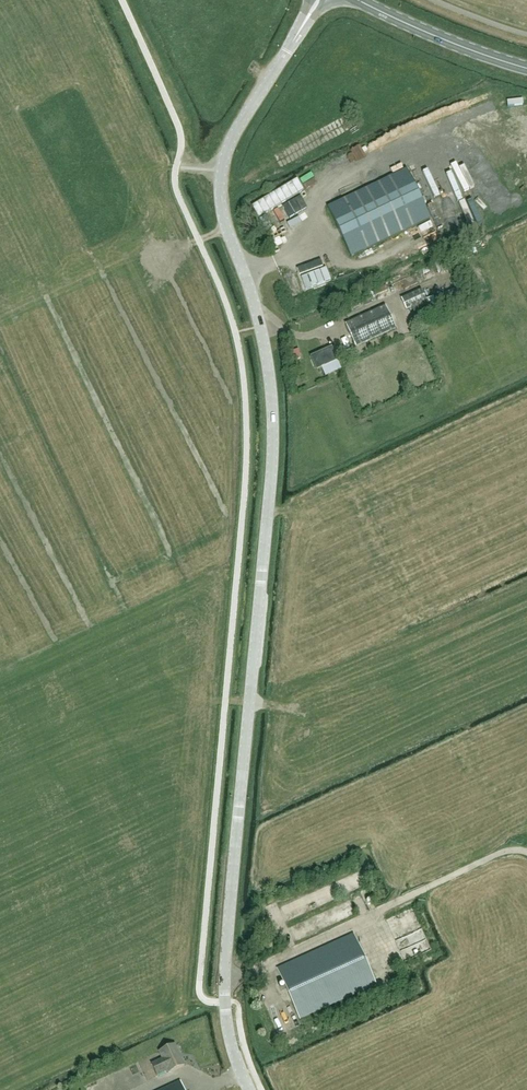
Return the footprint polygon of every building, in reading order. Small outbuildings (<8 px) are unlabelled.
[(339,129),(343,136),(353,131),(349,123),(339,129)] [(351,257),(430,219),(407,169),(327,207),(351,257)] [(304,181),(298,184),(303,196),(309,194),(304,181)] [(390,287),(394,295),(404,290),(400,283),(390,287)] [(402,300),(406,310),(426,301),(422,291),(402,300)] [(428,306),(413,313),(416,320),(432,313),(428,306)] [(386,307),(346,325),(356,347),(396,329),(386,307)] [(317,369),(337,360),(331,348),(311,357),(317,369)] [(352,898),(359,912),(365,908),(359,895),(352,898)] [(349,907),(339,907),(339,917),(349,917),(349,907)] [(376,985),(353,935),(278,969),(300,1019),(376,985)] [(427,942),(408,950),(411,957),(430,950),(427,942)] [(185,1065),(175,1045),(159,1052),(163,1059),(152,1064),(157,1076),(168,1071),(169,1073),(185,1065)] [(149,1079),(146,1071),(142,1073),(139,1063),(135,1065),(140,1082),(149,1079)] [(180,1082),(163,1089),(184,1089),(180,1082)]
